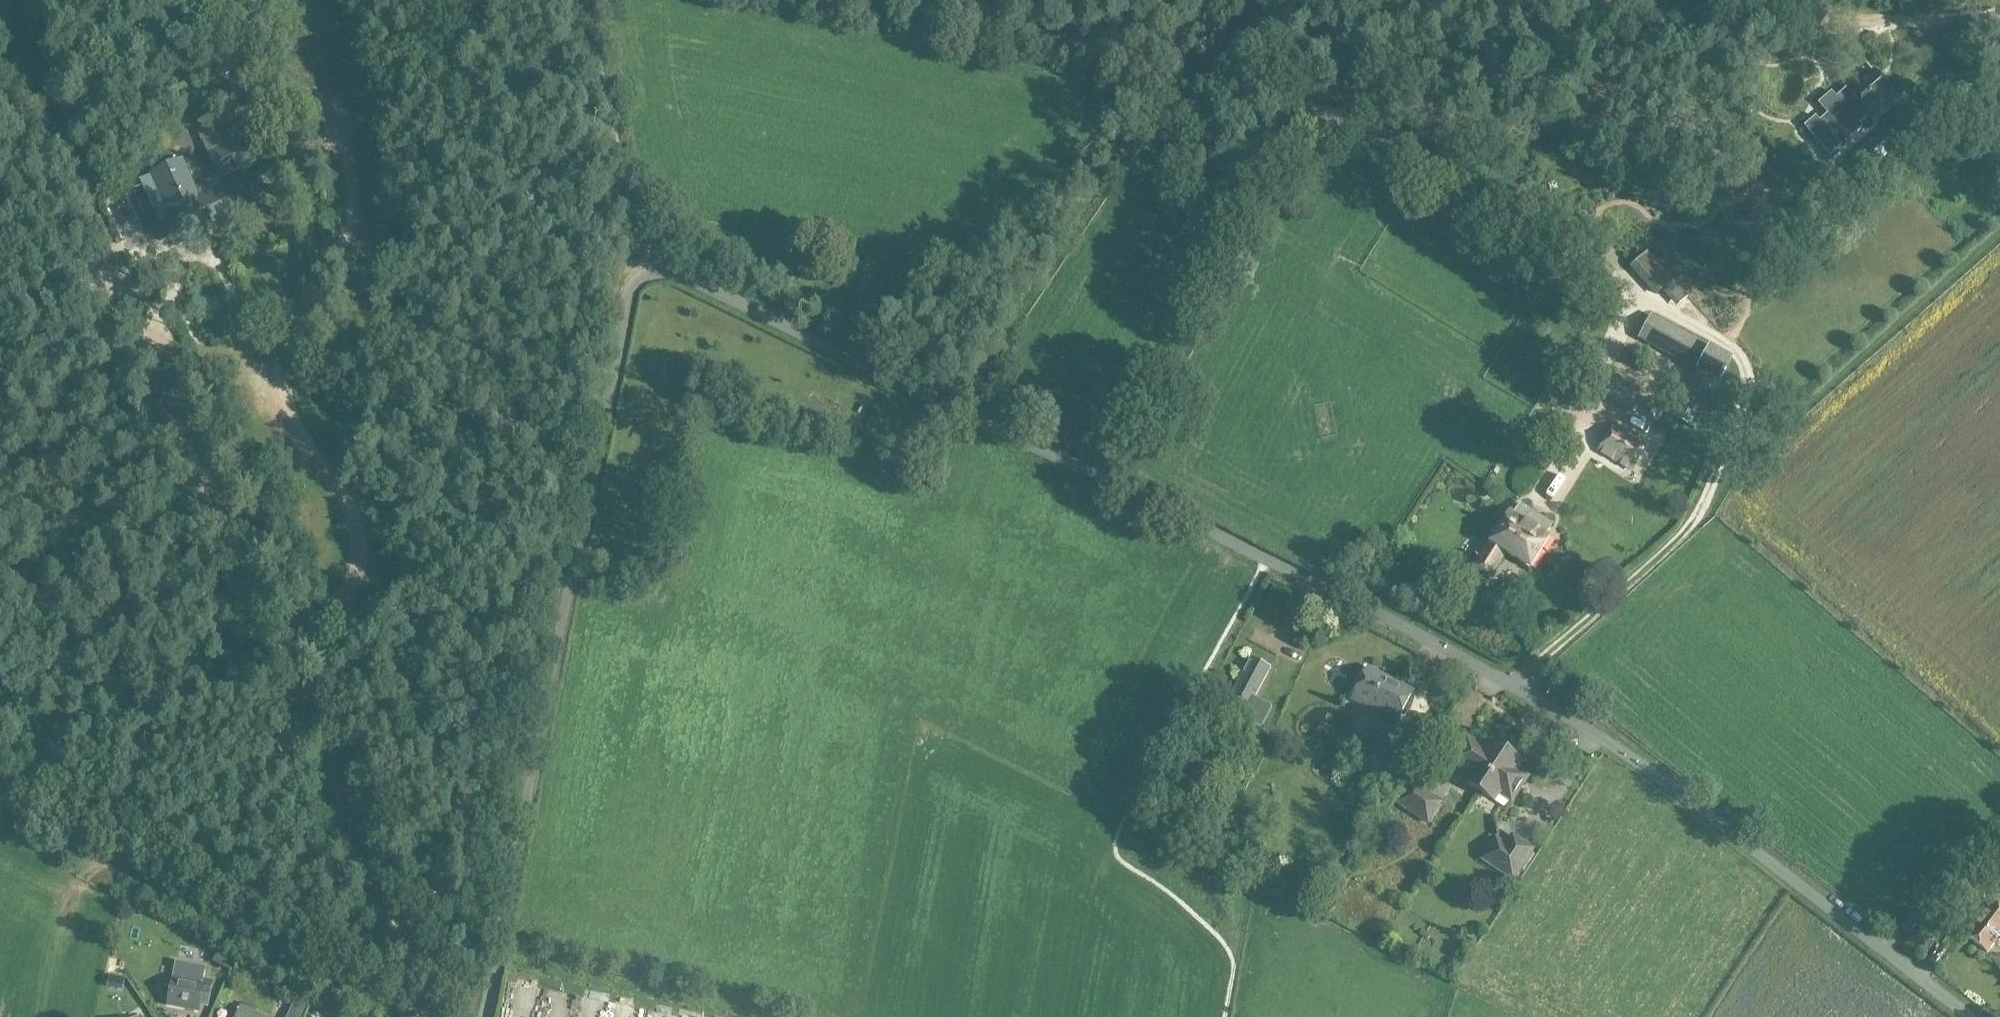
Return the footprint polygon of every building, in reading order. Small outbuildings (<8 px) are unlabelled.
[(214,79),(232,72),(223,52),(205,59),(214,79)] [(1831,92),(1818,104),(1827,114),(1840,129),(1849,140),(1862,128),(1859,125),(1868,117),(1872,121),(1897,99),(1874,72),(1862,83),(1857,77),(1845,87),(1846,89),(1836,97),(1831,92)] [(266,129),(258,112),(215,132),(209,120),(195,126),(221,182),(278,156),(266,129)] [(1840,129),(1827,114),(1819,121),(1815,116),(1803,127),(1829,157),(1841,146),(1832,136),(1840,129)] [(1868,172),(1894,149),(1881,134),(1855,157),(1868,172)] [(153,177),(161,196),(194,183),(185,163),(153,177)] [(200,197),(194,183),(161,196),(172,221),(162,225),(168,237),(177,233),(180,240),(205,229),(248,211),(236,182),(200,197)] [(1647,252),(1630,266),(1656,295),(1672,280),(1647,252)] [(1680,262),(1671,267),(1681,283),(1690,278),(1680,262)] [(1690,431),(1730,364),(1651,317),(1638,339),(1701,377),(1675,422),(1690,431)] [(1642,388),(1609,369),(1595,392),(1628,411),(1642,388)] [(1655,400),(1648,414),(1659,419),(1666,405),(1655,400)] [(1645,446),(1613,427),(1599,452),(1630,471),(1645,446)] [(1512,521),(1506,517),(1472,571),(1488,580),(1503,553),(1530,571),(1547,540),(1541,536),(1547,526),(1518,510),(1512,521)] [(1265,709),(1251,701),(1268,668),(1251,659),(1225,708),(1256,725),(1265,709)] [(1412,694),(1367,671),(1353,699),(1397,722),(1412,694)] [(1391,733),(1380,754),(1386,757),(1380,770),(1387,774),(1393,761),(1395,761),(1405,740),(1391,733)] [(1467,783),(1480,792),(1493,801),(1499,793),(1511,801),(1527,778),(1514,769),(1519,761),(1492,744),(1488,752),(1467,738),(1451,762),(1472,775),(1467,783)] [(1333,750),(1340,762),(1356,752),(1348,740),(1333,750)] [(1444,803),(1411,782),(1396,804),(1429,826),(1444,803)] [(1480,860),(1513,882),(1534,850),(1512,835),(1506,844),(1495,837),(1480,860)] [(1991,880),(1999,888),(1999,870),(1991,880)] [(1987,952),(1999,935),(1999,910),(1990,902),(1965,934),(1987,952)] [(173,965),(165,1006),(195,1012),(199,993),(206,995),(208,984),(198,982),(201,970),(173,965)] [(307,1009),(309,1006),(294,1000),(293,1003),(287,1016),(304,1016),(307,1009)] [(240,1008),(236,1016),(259,1016),(240,1008)]
